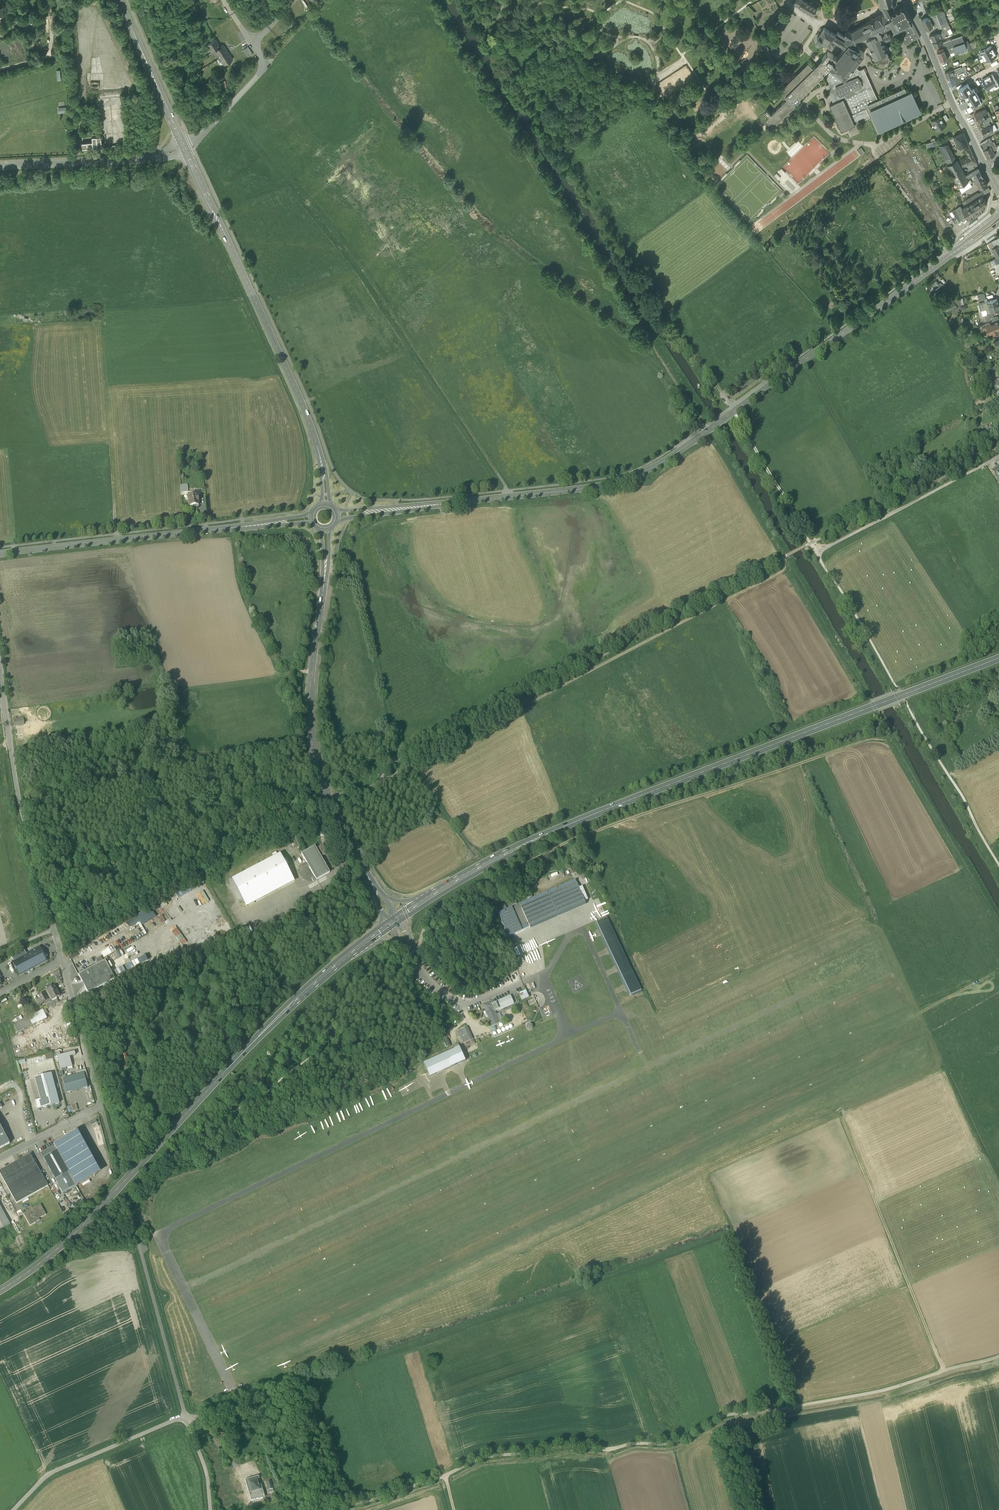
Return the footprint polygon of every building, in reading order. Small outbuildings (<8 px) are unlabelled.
[(805,0),(802,0),(799,6),(813,14),(817,7),(805,0)] [(881,4),(885,12),(887,14),(890,13),(885,2),(881,4)] [(904,6),(890,13),(887,14),(885,12),(866,22),(866,23),(852,30),(847,28),(844,34),(838,31),(836,34),(831,42),(833,43),(835,40),(845,46),(837,57),(830,65),(845,77),(854,65),(855,64),(856,63),(864,52),(859,48),(859,47),(859,45),(859,44),(858,43),(858,42),(861,40),(866,38),(885,28),(891,24),(893,26),(891,28),(892,30),(894,29),(898,27),(906,24),(906,25),(907,25),(907,23),(912,22),(904,6)] [(937,25),(939,28),(941,27),(948,24),(945,15),(944,11),(944,10),(944,11),(933,15),(937,25)] [(933,15),(929,17),(933,25),(933,26),(933,27),(937,25),(933,15)] [(27,24),(26,17),(17,18),(18,26),(27,24)] [(926,29),(933,26),(933,25),(929,17),(921,20),(926,29)] [(899,33),(905,44),(920,37),(914,25),(907,28),(899,33)] [(824,27),(820,34),(819,36),(817,36),(816,38),(817,40),(818,41),(820,40),(821,40),(823,41),(830,45),(831,42),(836,34),(824,27)] [(885,28),(866,38),(869,43),(874,56),(886,51),(885,48),(882,41),(892,37),(890,32),(887,33),(886,30),(885,28)] [(946,29),(943,31),(942,31),(945,37),(949,35),(951,34),(949,29),(949,28),(946,29)] [(932,43),(933,42),(940,39),(942,38),(939,31),(929,36),(932,43)] [(822,42),(823,41),(821,40),(820,40),(818,41),(817,40),(816,38),(817,36),(819,36),(820,34),(819,34),(816,34),(814,38),(815,41),(818,43),(822,42)] [(956,52),(967,48),(964,42),(962,35),(958,37),(953,38),(946,41),(942,42),(942,43),(944,49),(944,48),(953,45),(956,52)] [(971,47),(972,49),(983,43),(981,37),(969,43),(970,45),(971,47)] [(212,52),(215,50),(220,47),(215,39),(207,45),(212,52)] [(942,42),(940,39),(933,42),(935,47),(942,43),(942,42)] [(215,50),(219,57),(227,52),(225,50),(226,49),(223,45),(220,47),(215,50)] [(944,48),(948,57),(957,54),(956,52),(953,45),(944,48)] [(980,52),(983,57),(994,51),(991,46),(980,52)] [(243,50),(248,57),(253,54),(248,47),(243,50)] [(937,51),(940,60),(948,57),(944,48),(944,49),(937,51)] [(829,64),(830,65),(837,57),(836,56),(828,51),(822,58),(822,59),(828,65),(829,65),(829,64)] [(887,51),(886,51),(874,56),(876,62),(878,64),(880,65),(881,65),(883,65),(884,65),(886,64),(888,63),(889,60),(889,59),(889,56),(887,52),(887,51)] [(997,56),(994,51),(983,57),(986,62),(997,56)] [(229,55),(227,52),(219,57),(225,65),(233,59),(230,55),(229,55)] [(794,103),(796,100),(799,97),(823,74),(824,73),(822,71),(828,65),(822,59),(813,68),(785,96),(787,98),(771,114),(767,110),(765,112),(769,116),(766,119),(773,127),(795,104),(794,103)] [(784,97),(785,96),(813,68),(808,62),(778,91),(784,97)] [(829,65),(828,65),(822,71),(824,73),(823,74),(827,76),(830,83),(826,85),(834,103),(843,98),(843,99),(848,97),(868,88),(860,70),(854,65),(845,77),(830,65),(829,64),(829,65)] [(945,72),(947,78),(957,75),(964,72),(962,67),(953,71),(952,69),(945,72)] [(863,68),(860,70),(868,88),(873,101),(877,99),(863,68)] [(680,69),(672,73),(676,81),(684,76),(680,69)] [(987,77),(993,88),(998,85),(998,84),(995,79),(992,74),(987,77)] [(958,77),(957,75),(947,78),(949,85),(955,84),(956,83),(957,83),(955,78),(958,77)] [(993,88),(987,77),(982,80),(984,85),(987,90),(988,91),(993,88)] [(967,84),(958,89),(962,96),(965,94),(972,107),(981,102),(974,88),(971,90),(967,84)] [(868,104),(870,110),(907,93),(907,92),(905,87),(877,99),(873,101),(868,104)] [(873,101),(868,88),(848,97),(854,110),(864,105),(866,108),(869,114),(872,113),(870,110),(868,104),(873,101)] [(911,91),(907,93),(870,110),(872,113),(872,115),(880,131),(921,112),(911,91)] [(98,97),(101,135),(102,147),(126,145),(122,95),(98,97)] [(843,99),(849,112),(854,110),(848,97),(843,99)] [(855,125),(855,124),(849,112),(843,99),(843,98),(834,103),(829,105),(841,131),(855,125)] [(659,108),(673,128),(678,124),(664,105),(659,108)] [(864,105),(854,110),(849,112),(855,124),(870,117),(869,116),(869,115),(869,114),(866,108),(864,105)] [(986,119),(983,113),(981,111),(974,114),(976,117),(978,122),(982,120),(986,119)] [(931,121),(937,131),(945,126),(939,116),(931,121)] [(982,129),(985,135),(992,131),(990,126),(991,126),(991,125),(989,121),(984,124),(986,127),(982,129)] [(953,136),(958,148),(962,147),(968,144),(963,132),(962,133),(953,136)] [(81,143),(82,148),(102,147),(101,135),(92,136),(92,142),(81,143)] [(994,149),(991,143),(988,144),(986,140),(980,144),(987,158),(988,159),(995,155),(993,151),(995,150),(994,149)] [(939,146),(949,164),(956,160),(948,145),(947,144),(939,146)] [(960,161),(961,163),(962,165),(963,166),(967,164),(970,163),(971,165),(976,162),(970,148),(966,149),(969,157),(960,161)] [(966,176),(961,166),(960,164),(957,160),(956,160),(949,164),(947,165),(954,177),(955,180),(959,187),(964,184),(969,181),(967,178),(973,175),(976,180),(983,176),(979,168),(966,176)] [(987,185),(983,176),(976,180),(975,180),(980,189),(987,185)] [(966,200),(968,204),(982,196),(983,194),(982,191),(978,194),(977,193),(966,200)] [(967,216),(969,219),(975,214),(976,214),(977,214),(977,213),(984,209),(985,201),(982,196),(968,204),(966,206),(965,206),(962,208),(967,216)] [(952,211),(955,216),(959,221),(967,216),(962,208),(960,205),(952,211)] [(974,223),(965,230),(966,231),(975,225),(974,223)] [(924,236),(928,241),(934,237),(930,232),(924,236)] [(998,245),(997,244),(995,240),(989,242),(992,248),(998,245)] [(941,286),(937,280),(931,283),(935,290),(941,286)] [(934,289),(931,284),(925,287),(929,292),(934,289)] [(983,309),(983,310),(986,309),(989,308),(989,306),(998,303),(997,299),(988,301),(981,303),(983,309)] [(989,308),(991,312),(992,312),(998,310),(998,306),(998,303),(989,306),(989,308)] [(993,317),(992,312),(991,312),(989,308),(986,309),(987,314),(983,315),(984,319),(986,319),(987,321),(990,320),(990,318),(993,317)] [(994,334),(998,332),(997,330),(998,330),(998,326),(998,322),(991,325),(987,327),(987,328),(990,333),(993,332),(994,334)] [(996,391),(998,389),(998,371),(988,378),(996,391)] [(975,409),(978,415),(984,411),(981,406),(975,409)] [(981,429),(986,438),(995,433),(992,428),(986,431),(984,427),(981,429)] [(189,507),(194,507),(195,507),(196,507),(197,507),(198,506),(198,505),(200,505),(199,502),(201,502),(200,497),(197,498),(197,494),(188,495),(189,507)] [(23,718),(14,720),(15,726),(24,725),(23,718)] [(323,845),(316,849),(321,858),(326,854),(324,850),(325,849),(323,845)] [(330,873),(321,858),(316,849),(315,846),(301,854),(316,880),(330,873)] [(280,855),(231,880),(243,902),(292,877),(280,855)] [(295,882),(292,877),(243,902),(246,908),(295,882)] [(576,880),(548,892),(558,915),(586,903),(585,902),(580,889),(576,880)] [(583,888),(580,889),(585,902),(588,900),(583,888)] [(548,892),(520,905),(530,928),(558,915),(548,892)] [(520,904),(512,908),(523,931),(530,928),(520,905),(520,904)] [(150,908),(136,917),(139,922),(141,926),(156,918),(150,908)] [(509,937),(523,931),(512,908),(499,914),(509,937)] [(136,917),(128,921),(131,927),(139,922),(136,917)] [(596,923),(622,978),(633,973),(607,918),(596,923)] [(46,961),(45,958),(41,951),(39,948),(27,955),(12,962),(19,976),(46,961)] [(10,958),(12,962),(27,955),(24,951),(10,958)] [(119,951),(113,954),(116,960),(122,957),(119,951)] [(68,956),(70,960),(78,956),(76,952),(68,956)] [(79,976),(88,994),(115,980),(105,962),(79,976)] [(642,991),(633,973),(622,978),(631,996),(642,991)] [(47,991),(52,1000),(59,996),(54,987),(47,991)] [(41,999),(43,1003),(47,1000),(43,993),(39,995),(41,999)] [(490,1002),(495,1012),(514,1004),(510,997),(495,1003),(494,1000),(490,1002)] [(487,1015),(493,1027),(496,1026),(500,1024),(496,1015),(495,1012),(490,1002),(482,1006),(484,1009),(486,1012),(485,1012),(486,1015),(487,1015)] [(13,1024),(17,1033),(47,1019),(45,1016),(42,1010),(13,1024)] [(462,1039),(464,1043),(473,1039),(467,1027),(460,1030),(462,1035),(463,1038),(462,1039)] [(455,1049),(423,1064),(430,1077),(466,1061),(460,1047),(455,1049)] [(58,1063),(60,1070),(66,1068),(65,1065),(71,1063),(69,1057),(75,1055),(74,1052),(60,1056),(57,1057),(58,1063)] [(76,1075),(63,1079),(66,1093),(88,1088),(86,1080),(84,1074),(84,1073),(76,1075)] [(51,1074),(34,1079),(40,1100),(42,1108),(59,1104),(51,1074)] [(67,1107),(69,1113),(78,1110),(76,1105),(67,1107)] [(10,1144),(0,1126),(0,1149),(10,1144)] [(54,1144),(77,1186),(100,1173),(77,1131),(54,1144)] [(43,1158),(63,1193),(76,1186),(57,1151),(54,1146),(41,1154),(43,1158)] [(16,1204),(48,1186),(30,1154),(0,1171),(0,1174),(16,1204)] [(24,1215),(30,1226),(36,1223),(35,1221),(46,1215),(40,1205),(24,1215)] [(0,1207),(0,1231),(10,1225),(0,1207)] [(245,1480),(251,1501),(258,1499),(258,1500),(263,1498),(262,1496),(264,1495),(262,1489),(258,1476),(253,1478),(252,1476),(250,1476),(250,1478),(245,1480)]
